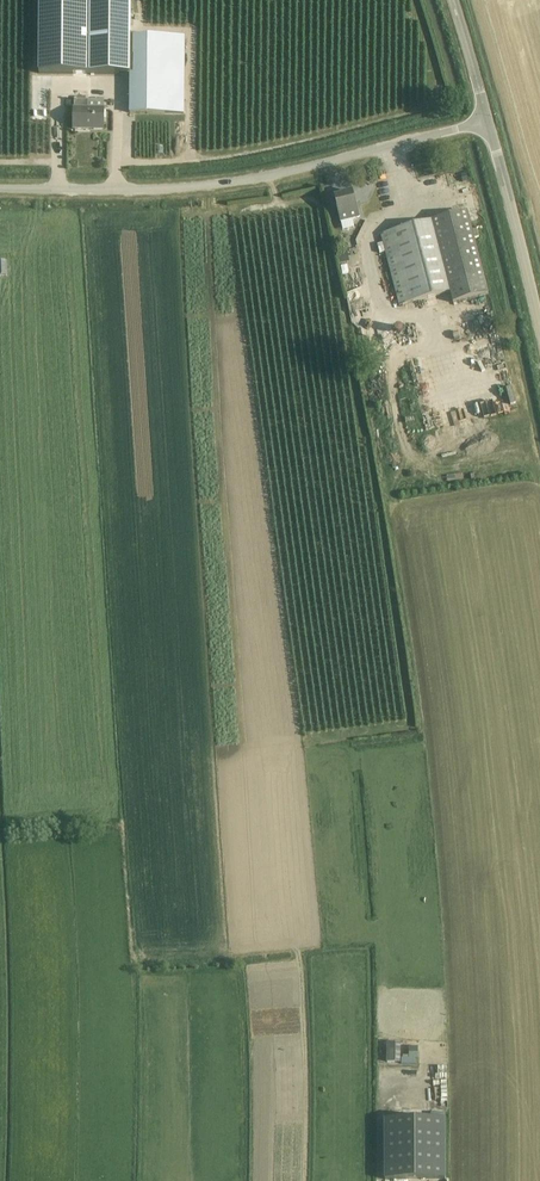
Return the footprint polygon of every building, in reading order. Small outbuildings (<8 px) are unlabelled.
[(129,35),(130,0),(39,0),(39,74),(89,75),(129,75),(129,35)] [(129,35),(129,75),(129,114),(184,114),(184,36),(129,35)] [(104,108),(88,108),(88,100),(74,100),(74,108),(73,108),(73,129),(104,130),(104,108)] [(336,198),(342,221),(357,217),(351,193),(343,195),(344,196),(336,198)] [(467,213),(380,236),(399,306),(450,292),(453,303),(488,294),(467,213)] [(482,396),(488,415),(522,405),(516,385),(482,396)] [(411,1056),(404,1056),(405,1042),(390,1041),(389,1063),(420,1064),(420,1053),(412,1052),(411,1056)] [(385,1180),(447,1180),(447,1120),(385,1119),(385,1180)]
